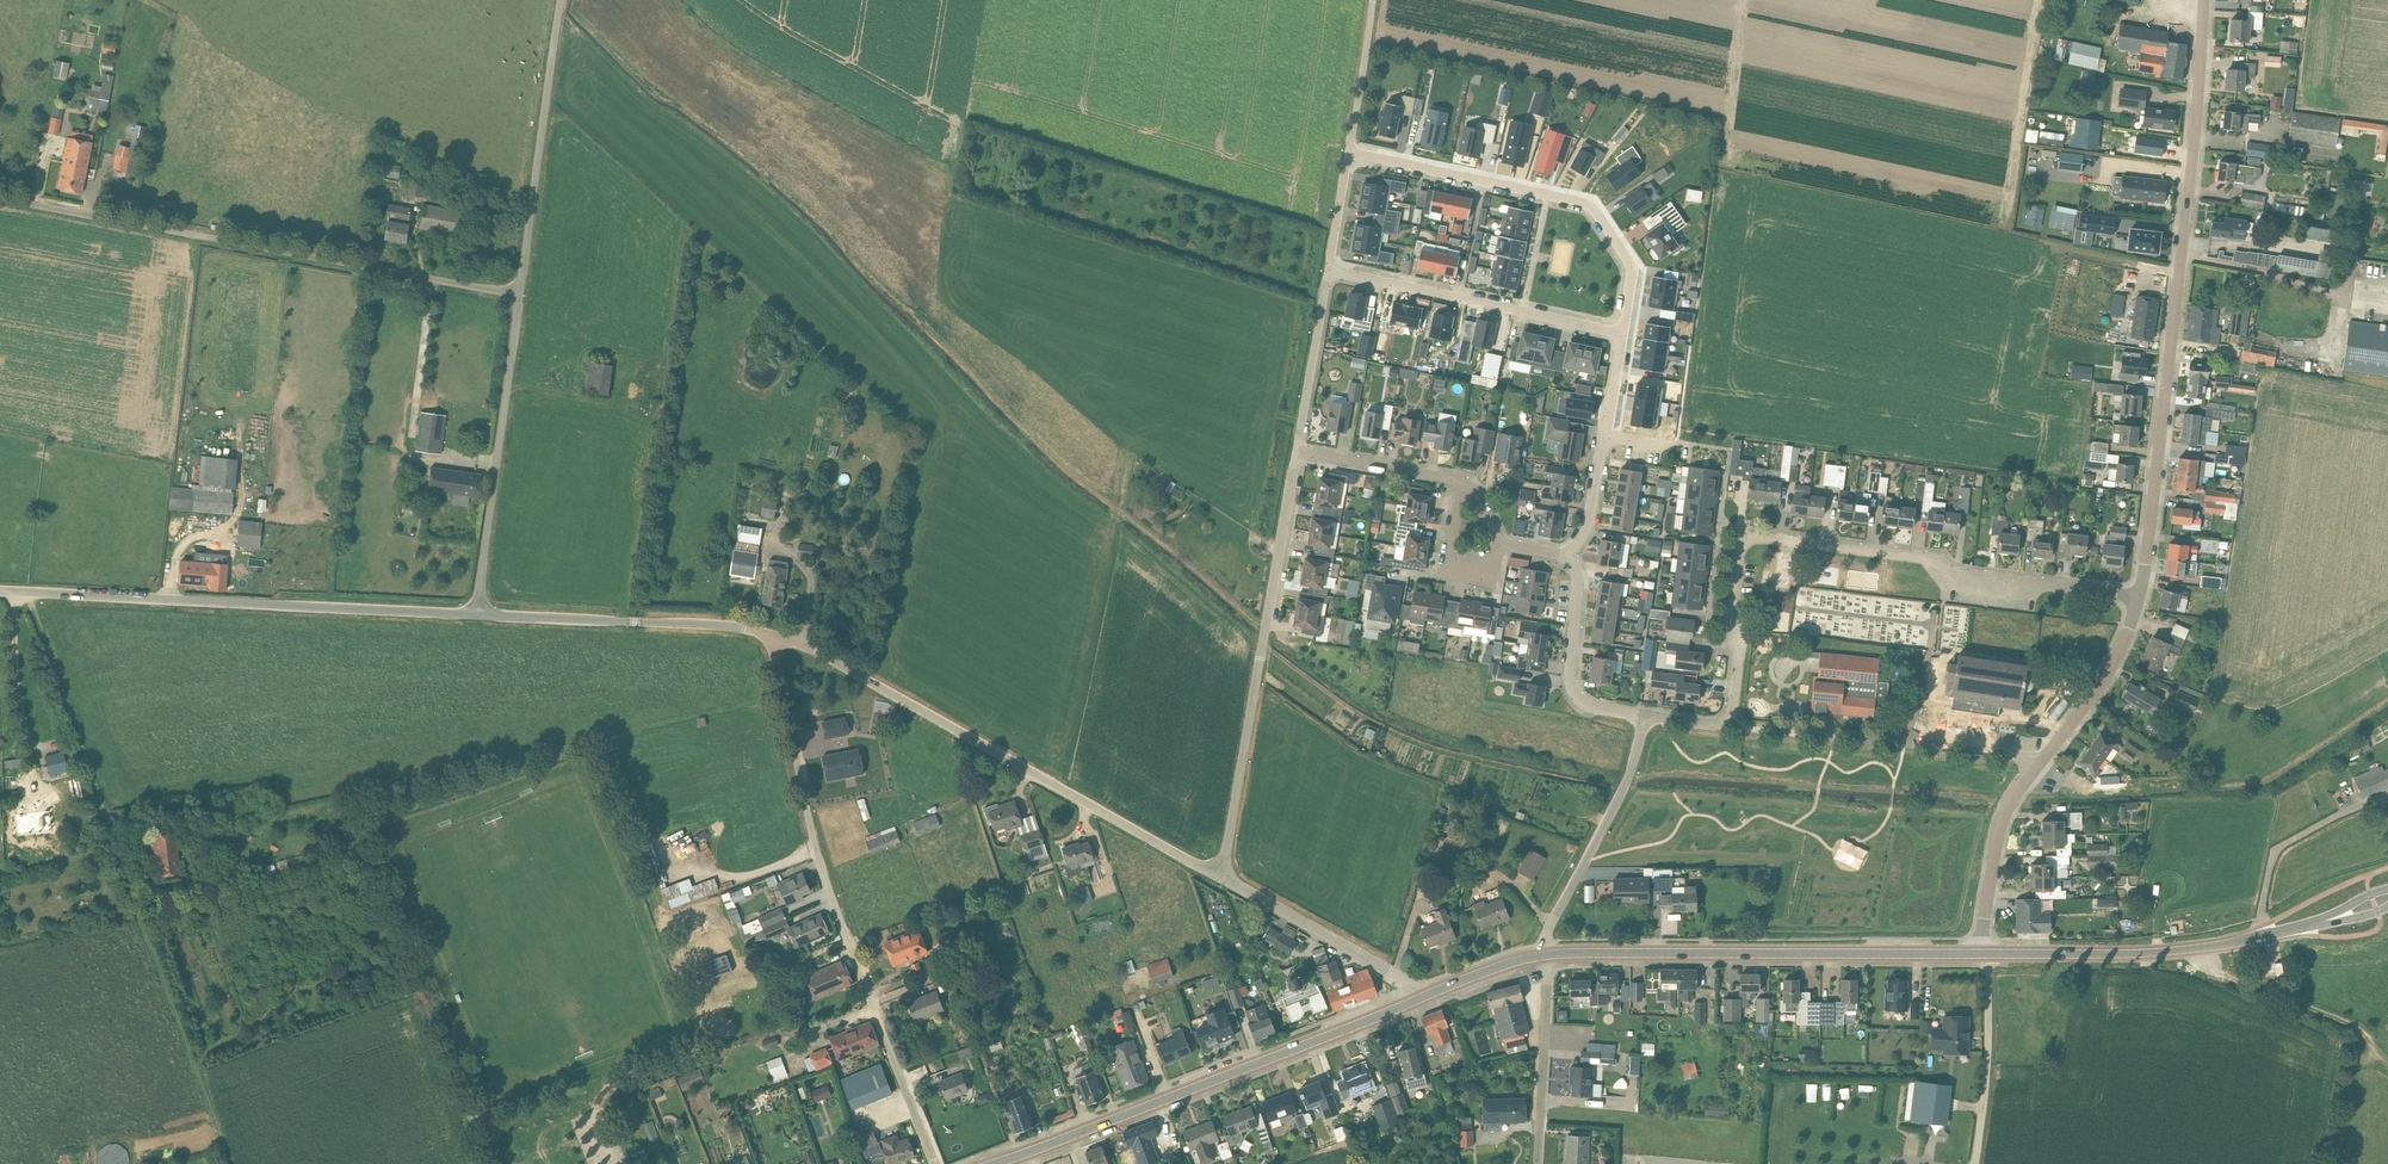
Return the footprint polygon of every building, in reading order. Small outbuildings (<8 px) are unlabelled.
[(2262,31),(2263,13),(2249,12),(2248,21),(2231,20),(2230,40),(2250,42),(2251,30),(2262,31)] [(2169,32),(2120,24),(2116,48),(2141,52),(2138,71),(2162,75),(2162,76),(2183,79),(2188,45),(2167,42),(2169,32)] [(2059,38),(2054,60),(2103,73),(2105,61),(2099,60),(2101,49),(2103,49),(2104,44),(2092,41),(2091,45),(2059,38)] [(2290,42),(2289,53),(2297,54),(2298,43),(2290,42)] [(103,54),(115,55),(116,46),(105,44),(103,54)] [(2265,56),(2264,66),(2280,67),(2281,57),(2265,56)] [(53,77),(67,79),(70,63),(56,61),(53,77)] [(2242,72),(2228,70),(2226,89),(2243,91),(2244,78),(2254,79),(2255,64),(2242,62),(2242,72)] [(105,74),(102,87),(102,91),(111,92),(114,76),(105,74)] [(2094,91),(2102,92),(2104,79),(2095,78),(2094,91)] [(1499,103),(1508,105),(1512,89),(1502,87),(1499,103)] [(111,92),(102,91),(91,89),(87,109),(106,112),(111,92)] [(1538,91),(1531,112),(1545,116),(1553,94),(1552,94),(1539,89),(1538,91)] [(2145,125),(2172,129),(2172,128),(2174,112),(2163,110),(2144,108),(2145,93),(2145,92),(2120,89),(2118,106),(2125,107),(2140,110),(2139,115),(2144,115),(2144,116),(2142,125),(2145,125)] [(1381,130),(1380,136),(1395,139),(1400,117),(1403,117),(1404,114),(1412,116),(1416,98),(1401,95),(1399,105),(1393,104),(1391,114),(1381,112),(1377,129),(1381,130)] [(1417,96),(1412,117),(1420,119),(1425,98),(1417,96)] [(2281,97),(2271,96),(2270,107),(2280,109),(2281,97)] [(1596,105),(1590,102),(1587,107),(1593,110),(1596,105)] [(64,106),(55,103),(49,133),(58,135),(64,106)] [(1429,111),(1421,145),(1441,149),(1449,116),(1429,111)] [(2239,112),(2224,111),(2223,129),(2239,131),(2247,131),(2248,123),(2260,124),(2260,114),(2239,113),(2239,112)] [(2340,118),(2293,112),(2289,141),(2336,148),(2340,118)] [(2070,146),(2096,149),(2100,121),(2073,118),(2070,146)] [(1464,124),(1458,152),(1475,156),(1480,135),(1488,136),(1490,123),(1475,119),(1474,127),(1464,124)] [(2381,132),(2378,154),(2386,155),(2387,140),(2387,137),(2387,125),(2343,119),(2342,127),(2381,132)] [(1510,130),(1503,162),(1523,166),(1531,134),(1510,130)] [(1544,134),(1533,168),(1550,171),(1560,141),(1568,143),(1571,133),(1563,131),(1561,137),(1544,134)] [(1618,144),(1623,138),(1618,134),(1614,140),(1618,144)] [(2040,136),(2039,143),(2063,146),(2064,139),(2040,136)] [(2137,136),(2134,153),(2163,157),(2165,140),(2137,136)] [(92,143),(68,138),(58,188),(58,189),(59,189),(81,193),(82,194),(82,193),(92,143)] [(1572,165),(1586,174),(1593,161),(1599,165),(1607,152),(1586,140),(1572,165)] [(2264,145),(2248,143),(2246,155),(2269,158),(2270,148),(2264,148),(2264,145)] [(116,155),(128,158),(130,147),(119,144),(116,155)] [(1621,166),(1607,175),(1617,190),(1641,174),(1635,166),(1642,160),(1633,146),(1616,158),(1621,166)] [(2058,168),(2083,171),(2085,154),(2060,151),(2058,168)] [(143,161),(128,158),(125,171),(140,175),(143,161)] [(2235,164),(2220,162),(2218,180),(2245,182),(2246,174),(2253,174),(2254,166),(2235,164)] [(390,176),(399,177),(401,165),(391,164),(390,176)] [(1664,168),(1653,175),(1658,182),(1669,175),(1664,168)] [(1359,196),(1381,201),(1383,191),(1397,194),(1400,183),(1374,177),(1373,184),(1362,182),(1362,185),(1360,185),(1358,192),(1360,192),(1359,196)] [(2164,203),(2167,181),(2124,177),(2121,199),(2164,203)] [(404,182),(401,193),(428,198),(429,187),(404,182)] [(1623,201),(1633,216),(1650,204),(1646,197),(1655,191),(1649,183),(1623,201)] [(1702,190),(1687,188),(1686,194),(1690,199),(1701,201),(1702,190)] [(1431,211),(1443,214),(1447,193),(1434,190),(1433,195),(1428,194),(1423,213),(1430,214),(1431,211)] [(2263,208),(2265,196),(2242,192),(2241,204),(2263,208)] [(1460,196),(1447,193),(1443,214),(1456,217),(1460,196)] [(2332,194),(2327,216),(2343,219),(2347,197),(2332,194)] [(1381,201),(1359,196),(1359,199),(1357,199),(1355,206),(1357,206),(1357,209),(1367,211),(1365,219),(1390,224),(1393,213),(1379,210),(1381,201)] [(1460,196),(1456,217),(1469,220),(1473,198),(1460,196)] [(1674,254),(1684,246),(1668,223),(1669,220),(1679,214),(1671,203),(1644,221),(1651,231),(1645,235),(1649,241),(1653,247),(1655,249),(1652,251),(1657,258),(1660,257),(1661,258),(1672,251),(1674,254)] [(412,209),(388,204),(386,216),(389,217),(385,239),(405,242),(412,209)] [(461,211),(424,204),(420,228),(457,234),(461,211)] [(2077,210),(2053,205),(2049,226),(2073,231),(2077,210)] [(2312,210),(2287,205),(2286,213),(2311,218),(2323,220),(2325,207),(2313,205),(2312,210)] [(1504,212),(1502,221),(1530,227),(1533,211),(1509,206),(1508,213),(1504,212)] [(2025,223),(2041,227),(2045,209),(2028,206),(2025,223)] [(2279,218),(2270,213),(2263,228),(2273,233),(2279,218)] [(2081,218),(2079,233),(2115,237),(2116,221),(2081,218)] [(2223,223),(2213,222),(2211,235),(2242,240),(2244,220),(2224,218),(2223,223)] [(1350,237),(1372,242),(1374,232),(1388,235),(1390,224),(1365,219),(1363,226),(1353,224),(1353,227),(1351,226),(1349,233),(1351,234),(1350,237)] [(2340,224),(2310,219),(2307,237),(2337,242),(2340,224)] [(1455,221),(1452,232),(1459,234),(1461,223),(1455,221)] [(1504,230),(1503,233),(1528,238),(1530,227),(1502,221),(1500,229),(1504,230)] [(1439,232),(1446,234),(1447,226),(1440,225),(1439,232)] [(2162,233),(2133,231),(2131,251),(2160,254),(2162,233)] [(1460,244),(1461,238),(1452,236),(1450,242),(1460,244)] [(1372,242),(1350,237),(1350,241),(1348,240),(1346,247),(1348,248),(1347,251),(1358,253),(1356,260),(1381,266),(1384,255),(1370,252),(1372,242)] [(1430,272),(1435,251),(1423,248),(1424,244),(1417,242),(1415,254),(1421,255),(1417,269),(1430,272)] [(1523,261),(1526,251),(1497,245),(1495,254),(1499,255),(1498,258),(1522,264),(1523,260),(1523,261)] [(1448,254),(1435,251),(1430,272),(1443,275),(1448,254)] [(2286,256),(2240,251),(2237,263),(2275,269),(2275,271),(2283,272),(2284,271),(2330,279),(2333,264),(2314,261),(2314,262),(2286,257),(2286,256)] [(1448,254),(1443,275),(1456,278),(1461,256),(1448,254)] [(1492,269),(1520,275),(1522,264),(1498,258),(1497,262),(1494,261),(1492,269)] [(1516,291),(1520,275),(1492,269),(1490,277),(1494,278),(1492,285),(1516,291)] [(1649,290),(1674,294),(1676,286),(1674,285),(1675,278),(1651,274),(1649,290)] [(1673,302),(1674,294),(1649,290),(1648,297),(1646,296),(1644,304),(1646,304),(1646,306),(1670,309),(1671,302),(1673,302)] [(1354,318),(1352,327),(1370,331),(1374,313),(1365,310),(1368,296),(1364,296),(1364,293),(1355,291),(1355,294),(1351,293),(1346,316),(1354,318)] [(2110,314),(2119,316),(2124,296),(2114,295),(2110,314)] [(2152,341),(2158,299),(2137,297),(2131,338),(2152,341)] [(1393,299),(1388,320),(1418,326),(1422,306),(1421,305),(1421,306),(1412,304),(1412,303),(1403,301),(1403,302),(1393,300),(1394,299),(1393,299)] [(2214,309),(2192,306),(2188,340),(2218,344),(2220,331),(2211,330),(2214,309)] [(2238,345),(2244,345),(2246,338),(2250,311),(2231,308),(2228,335),(2240,336),(2238,345)] [(1694,312),(1675,309),(1673,318),(1693,321),(1694,312)] [(1428,325),(1426,335),(1434,337),(1435,334),(1451,337),(1453,329),(1451,328),(1453,317),(1448,316),(1449,314),(1435,311),(1432,326),(1428,325)] [(1456,361),(1469,363),(1473,345),(1491,348),(1498,319),(1480,315),(1479,319),(1466,316),(1456,361)] [(2350,320),(2343,367),(2387,374),(2387,325),(2350,320)] [(1644,321),(1641,336),(1667,341),(1668,332),(1666,332),(1667,325),(1644,321)] [(1532,365),(1539,333),(1529,331),(1528,334),(1524,333),(1520,348),(1512,346),(1509,360),(1532,365)] [(1532,365),(1556,370),(1559,356),(1551,354),(1554,339),(1549,338),(1549,335),(1539,333),(1532,365)] [(1362,334),(1358,353),(1372,356),(1376,337),(1362,334)] [(1639,352),(1665,356),(1665,353),(1666,347),(1664,347),(1665,341),(1667,341),(1641,336),(1641,337),(1639,352)] [(2246,338),(2244,345),(2240,361),(2274,368),(2278,348),(2272,347),(2269,346),(2269,343),(2252,340),(2251,343),(2245,341),(2246,338)] [(1580,370),(1586,343),(1576,341),(1575,344),(1570,343),(1567,358),(1559,356),(1556,370),(1564,372),(1565,366),(1580,370)] [(1423,342),(1420,356),(1426,358),(1429,344),(1423,342)] [(1596,345),(1586,343),(1580,370),(1589,371),(1587,377),(1594,378),(1600,349),(1595,348),(1596,345)] [(2145,354),(2145,351),(2126,348),(2125,361),(2125,362),(2144,365),(2144,359),(2151,360),(2151,355),(2145,354)] [(1473,372),(1471,379),(1494,384),(1502,352),(1488,349),(1482,374),(1473,372)] [(1665,356),(1639,352),(1637,367),(1660,371),(1661,364),(1664,364),(1664,358),(1665,356)] [(1365,361),(1352,359),(1351,368),(1364,370),(1365,361)] [(611,394),(615,365),(593,362),(589,392),(611,394)] [(2191,376),(2190,380),(2206,382),(2206,376),(2208,377),(2210,365),(2190,363),(2189,376),(2191,376)] [(2079,367),(2078,377),(2091,379),(2092,368),(2079,367)] [(1399,370),(1390,368),(1388,377),(1397,378),(1399,370)] [(1435,375),(1432,388),(1443,391),(1445,378),(1435,375)] [(2204,398),(2206,382),(2190,380),(2188,397),(2204,398)] [(1351,382),(1348,400),(1359,402),(1362,384),(1351,382)] [(1634,382),(1632,396),(1659,401),(1661,387),(1634,382)] [(2108,384),(2095,382),(2093,390),(2107,392),(2108,384)] [(1591,394),(1592,386),(1577,383),(1576,392),(1591,394)] [(2230,383),(2229,390),(2249,392),(2250,386),(2230,383)] [(1566,416),(1590,420),(1593,405),(1576,402),(1578,394),(1564,391),(1562,399),(1569,401),(1566,416)] [(2139,415),(2141,396),(2124,394),(2123,395),(2115,394),(2114,401),(2123,402),(2122,413),(2139,415)] [(1656,414),(1659,401),(1632,396),(1629,410),(1656,414)] [(1351,405),(1332,402),(1327,429),(1347,432),(1351,405)] [(1384,414),(1367,411),(1363,435),(1380,438),(1383,421),(1391,422),(1394,406),(1385,404),(1384,414)] [(2203,430),(2207,431),(2211,432),(2213,418),(2222,419),(2224,410),(2206,408),(2205,416),(2189,414),(2189,413),(2185,413),(2185,414),(2184,413),(2183,428),(2203,430)] [(1656,414),(1629,410),(1627,424),(1654,428),(1656,414)] [(441,454),(446,415),(422,412),(416,451),(441,454)] [(1404,419),(1397,418),(1394,439),(1400,440),(1400,442),(1416,445),(1420,421),(1404,418),(1404,419)] [(1571,421),(1552,418),(1550,438),(1563,440),(1561,457),(1579,461),(1583,434),(1570,431),(1571,421)] [(1439,425),(1426,423),(1423,439),(1436,442),(1435,448),(1450,451),(1455,424),(1439,421),(1439,425)] [(1573,421),(1572,429),(1586,430),(1586,422),(1573,421)] [(2136,446),(2138,427),(2114,424),(2113,433),(2121,434),(2120,444),(2136,446)] [(1492,448),(1495,430),(1476,427),(1474,439),(1466,438),(1462,459),(1479,462),(1482,446),(1492,448)] [(2205,446),(2207,431),(2203,430),(2183,428),(2183,429),(2182,429),(2182,432),(2181,443),(2196,445),(2196,444),(2205,446)] [(1665,430),(1663,438),(1675,439),(1676,432),(1665,430)] [(1522,437),(1500,433),(1495,460),(1507,462),(1506,467),(1517,468),(1522,437)] [(2107,453),(2109,443),(2092,441),(2092,443),(2087,442),(2086,450),(2107,453)] [(2245,457),(2247,447),(2226,444),(2225,455),(2245,457)] [(1781,480),(1790,481),(1792,453),(1793,446),(1783,445),(1781,480)] [(2106,463),(2107,454),(2086,451),(2084,467),(2092,468),(2092,461),(2106,463)] [(1792,453),(1790,481),(1796,481),(1797,466),(1798,453),(1792,453)] [(232,493),(232,487),(234,488),(237,459),(201,455),(199,484),(192,484),(192,489),(171,487),(169,507),(231,514),(233,493),(232,493)] [(2228,465),(2228,456),(2215,455),(2214,463),(2228,465)] [(2179,458),(2177,474),(2196,476),(2204,477),(2205,461),(2179,458)] [(1748,498),(1762,499),(1764,481),(1766,469),(1753,467),(1754,461),(1737,459),(1735,475),(1743,476),(1743,480),(1750,481),(1748,498)] [(1523,470),(1530,471),(1531,463),(1525,462),(1523,470)] [(1823,485),(1833,486),(1836,465),(1826,463),(1823,485)] [(1905,471),(1926,474),(1927,466),(1906,463),(1905,471)] [(2132,482),(2134,465),(2118,463),(2118,464),(2108,463),(2108,470),(2117,471),(2116,481),(2132,482)] [(1840,465),(1836,465),(1833,486),(1843,488),(1846,466),(1840,465)] [(1552,478),(1551,484),(1574,488),(1576,476),(1563,474),(1564,469),(1547,466),(1545,477),(1552,478)] [(429,477),(427,491),(478,498),(482,474),(430,467),(429,477)] [(1691,467),(1689,483),(1717,487),(1719,478),(1717,478),(1718,471),(1691,467)] [(1975,470),(1950,467),(1950,473),(1974,476),(1975,470)] [(1619,480),(1640,484),(1642,472),(1621,468),(1619,480)] [(1878,492),(1880,477),(1881,472),(1870,471),(1868,491),(1878,492)] [(1339,495),(1339,494),(1342,482),(1347,483),(1349,475),(1335,473),(1333,480),(1320,478),(1318,491),(1339,495)] [(1674,473),(1673,480),(1681,482),(1682,474),(1674,473)] [(2092,483),(2093,474),(2084,473),(2083,482),(2092,483)] [(1927,474),(1927,475),(1926,482),(1924,498),(1931,499),(1933,499),(1935,482),(1933,482),(1934,475),(1927,474)] [(2195,485),(2196,476),(2177,474),(2176,489),(2203,493),(2204,486),(2195,485)] [(1888,478),(1880,477),(1878,492),(1886,493),(1888,478)] [(411,479),(409,492),(418,493),(420,480),(411,479)] [(1372,488),(1366,479),(1367,479),(1362,485),(1365,493),(1372,488)] [(1660,488),(1665,489),(1670,489),(1672,481),(1661,479),(1660,488)] [(1166,490),(1170,493),(1177,483),(1172,480),(1166,490)] [(1619,480),(1617,492),(1638,496),(1640,484),(1619,480)] [(1680,490),(1681,482),(1673,480),(1672,488),(1680,490)] [(1764,481),(1762,499),(1779,501),(1780,483),(1764,481)] [(1924,498),(1926,482),(1918,481),(1916,497),(1924,498)] [(1689,483),(1687,499),(1714,502),(1715,496),(1716,496),(1717,487),(1689,483)] [(1541,503),(1553,505),(1558,506),(1559,500),(1572,502),(1574,488),(1551,484),(1550,492),(1543,491),(1541,503)] [(1806,515),(1810,486),(1794,484),(1792,513),(1806,515)] [(2018,484),(2017,493),(2026,495),(2028,486),(2018,484)] [(766,485),(765,493),(779,496),(781,488),(766,485)] [(1407,506),(1429,510),(1431,497),(1418,495),(1419,487),(1405,485),(1404,492),(1410,493),(1407,506)] [(1810,486),(1806,515),(1823,517),(1824,498),(1810,496),(1811,486),(1810,486)] [(1967,503),(1970,487),(1963,486),(1961,500),(1961,502),(1962,502),(1967,503)] [(2205,501),(2231,504),(2238,504),(2239,504),(2242,488),(2235,488),(2234,494),(2206,490),(2205,501)] [(1520,489),(1518,499),(1526,500),(1534,501),(1535,492),(1520,489)] [(1836,518),(1851,520),(1854,501),(1846,500),(1847,490),(1840,489),(1836,518)] [(1345,495),(1339,494),(1339,495),(1318,491),(1316,504),(1329,506),(1327,513),(1342,516),(1345,495)] [(1615,504),(1636,508),(1638,496),(1617,492),(1615,504)] [(1863,502),(1854,501),(1851,520),(1868,522),(1871,494),(1864,493),(1863,502)] [(1897,526),(1900,507),(1892,506),(1893,497),(1885,496),(1884,505),(1882,524),(1897,526)] [(765,499),(762,516),(775,519),(778,501),(765,499)] [(1684,514),(1714,518),(1715,509),(1713,509),(1714,502),(1687,499),(1684,514)] [(1927,529),(1942,531),(1946,502),(1930,500),(1929,511),(1927,529)] [(1946,502),(1942,531),(1958,533),(1960,514),(1962,502),(1961,502),(1961,500),(1955,504),(1954,514),(1945,513),(1946,502)] [(1552,510),(1553,505),(1541,503),(1536,502),(1534,513),(1542,514),(1541,521),(1563,525),(1565,513),(1552,510)] [(1658,512),(1663,512),(1664,504),(1653,502),(1651,510),(1658,512)] [(2224,514),(2225,504),(2206,502),(2205,511),(2224,514)] [(1615,504),(1613,517),(1634,520),(1636,508),(1615,504)] [(1669,505),(1667,513),(1675,515),(1677,507),(1669,505)] [(1428,512),(1429,510),(1407,506),(1406,513),(1400,512),(1398,525),(1404,526),(1412,528),(1413,521),(1426,523),(1427,521),(1429,520),(1430,514),(1428,512)] [(1900,507),(1897,526),(1913,528),(1915,509),(1900,507)] [(2176,508),(2174,508),(2172,522),(2183,524),(2183,527),(2190,528),(2190,527),(2198,528),(2200,511),(2192,510),(2180,509),(2180,508),(2176,508)] [(1340,523),(1342,516),(1327,513),(1326,520),(1313,518),(1311,531),(1332,535),(1334,522),(1340,523)] [(1674,523),(1675,515),(1667,513),(1665,521),(1674,523)] [(1714,518),(1684,514),(1682,530),(1710,534),(1711,527),(1712,527),(1714,518)] [(1632,532),(1634,520),(1613,517),(1611,529),(1632,532)] [(1513,533),(1525,535),(1527,521),(1515,519),(1513,533)] [(2043,520),(2029,519),(2027,540),(2034,541),(2033,556),(2051,558),(2053,542),(2043,541),(2044,528),(2043,528),(2043,520)] [(262,522),(239,520),(237,547),(260,548),(262,522)] [(2009,522),(1993,520),(1991,535),(2000,536),(1998,552),(2017,554),(2019,535),(2007,534),(2009,522)] [(1563,525),(1541,521),(1539,535),(1547,536),(1561,539),(1563,525)] [(1371,522),(1370,531),(1385,534),(1386,524),(1371,522)] [(1418,529),(1412,528),(1404,526),(1401,539),(1407,540),(1406,547),(1427,551),(1428,549),(1429,548),(1431,542),(1429,541),(1430,538),(1417,536),(1418,529)] [(2126,528),(2110,526),(2108,542),(2104,541),(2102,564),(2122,566),(2124,546),(2123,546),(2124,538),(2125,538),(2126,528)] [(1338,536),(1332,535),(1311,531),(1311,533),(1309,534),(1308,540),(1309,541),(1309,544),(1322,546),(1320,553),(1335,556),(1338,536)] [(1599,544),(1598,550),(1621,554),(1623,542),(1630,543),(1631,535),(1616,533),(1615,541),(1602,539),(1601,540),(1603,541),(1602,545),(1599,544)] [(2085,555),(2087,536),(2062,533),(2057,559),(2072,560),(2073,554),(2085,555)] [(1661,541),(1650,539),(1648,548),(1660,550),(1661,541)] [(2223,541),(2201,539),(2200,547),(2222,549),(2223,541)] [(1663,540),(1662,549),(1671,550),(1673,542),(1663,540)] [(1681,542),(1679,558),(1708,562),(1709,553),(1708,553),(1708,546),(1681,542)] [(2170,543),(2168,559),(2186,561),(2187,553),(2197,553),(2197,546),(2170,543)] [(800,545),(798,556),(813,558),(813,547),(800,545)] [(1427,551),(1406,547),(1404,560),(1393,558),(1392,566),(1411,569),(1412,562),(1425,564),(1427,551)] [(756,571),(759,554),(735,549),(731,567),(756,571)] [(1619,566),(1621,554),(1598,550),(1597,558),(1600,558),(1599,563),(1598,563),(1598,564),(1610,566),(1609,574),(1624,576),(1624,577),(1626,568),(1619,566)] [(1335,556),(1320,553),(1319,560),(1306,558),(1304,571),(1331,576),(1335,556)] [(1510,556),(1509,564),(1530,566),(1531,559),(1510,556)] [(1679,558),(1677,574),(1704,577),(1705,571),(1707,571),(1708,562),(1679,558)] [(2197,562),(2186,561),(2168,559),(2166,575),(2195,579),(2197,562)] [(768,560),(763,604),(782,607),(788,563),(768,560)] [(228,565),(179,561),(178,584),(211,586),(210,589),(225,590),(228,565)] [(1520,582),(1546,586),(1548,572),(1523,568),(1520,582)] [(1328,596),(1331,576),(1304,571),(1302,584),(1315,586),(1313,593),(1328,596)] [(1624,576),(1609,574),(1608,581),(1623,583),(1624,576)] [(1677,574),(1675,590),(1704,593),(1705,584),(1704,584),(1704,577),(1677,574)] [(2225,589),(2227,578),(2202,576),(2201,586),(2225,589)] [(1654,590),(1656,581),(1645,579),(1643,588),(1654,590)] [(1659,586),(1666,587),(1667,580),(1660,579),(1659,586)] [(1601,580),(1599,592),(1620,595),(1623,583),(1608,581),(1601,580)] [(1546,586),(1520,582),(1515,581),(1512,596),(1518,597),(1543,601),(1546,586)] [(1375,622),(1374,627),(1392,630),(1398,598),(1383,596),(1385,586),(1366,583),(1364,598),(1374,600),(1370,621),(1375,622)] [(2179,593),(2163,589),(2159,607),(2176,611),(2177,610),(2185,612),(2188,599),(2187,599),(2189,592),(2180,590),(2179,593)] [(1703,602),(1704,593),(1675,590),(1673,606),(1700,609),(1701,602),(1703,602)] [(1358,593),(1348,591),(1347,600),(1356,602),(1358,593)] [(1426,618),(1430,594),(1415,592),(1412,606),(1404,604),(1401,619),(1410,621),(1410,622),(1424,625),(1425,618),(1426,618)] [(1599,592),(1597,604),(1618,607),(1622,608),(1624,596),(1620,595),(1599,592)] [(1328,596),(1313,593),(1312,601),(1299,598),(1297,611),(1318,615),(1320,602),(1326,603),(1327,602),(1331,603),(1332,597),(1328,596)] [(1433,625),(1448,627),(1451,612),(1443,611),(1445,597),(1430,594),(1426,618),(1434,620),(1433,625)] [(1543,601),(1518,597),(1516,611),(1541,616),(1543,601)] [(1465,625),(1473,627),(1477,602),(1462,600),(1459,614),(1451,612),(1448,627),(1464,630),(1465,625)] [(1652,601),(1646,600),(1644,612),(1650,613),(1652,601)] [(1477,602),(1473,627),(1487,629),(1486,634),(1495,636),(1498,620),(1490,619),(1492,605),(1477,602)] [(1595,616),(1616,619),(1618,607),(1597,604),(1595,616)] [(1665,618),(1666,611),(1656,609),(1654,616),(1665,618)] [(1324,616),(1318,615),(1297,611),(1295,624),(1308,627),(1306,634),(1320,636),(1322,629),(1324,616)] [(1595,616),(1593,628),(1614,632),(1616,619),(1595,616)] [(1501,617),(1500,626),(1507,627),(1509,619),(1501,617)] [(1667,640),(1689,644),(1690,637),(1692,638),(1694,620),(1667,617),(1665,635),(1668,636),(1667,640)] [(1353,621),(1346,620),(1342,643),(1349,644),(1353,621)] [(1529,645),(1550,648),(1552,635),(1540,633),(1541,625),(1521,622),(1519,636),(1518,642),(1529,644),(1529,645)] [(2189,629),(2175,623),(2167,643),(2153,637),(2145,654),(2146,655),(2143,662),(2144,665),(2157,671),(2161,661),(2163,662),(2168,650),(2178,655),(2189,629)] [(1612,644),(1614,632),(1593,628),(1591,640),(1612,644)] [(1644,658),(1655,659),(1658,640),(1646,639),(1644,658)] [(1420,650),(1421,642),(1399,640),(1398,649),(1420,650)] [(1688,651),(1689,644),(1667,640),(1665,653),(1676,655),(1674,668),(1702,671),(1704,654),(1688,651)] [(1550,648),(1529,645),(1528,652),(1518,654),(1516,667),(1530,669),(1531,659),(1548,662),(1550,648)] [(2197,656),(2208,660),(2212,651),(2200,646),(2197,656)] [(1460,648),(1459,656),(1466,657),(1468,649),(1460,648)] [(1500,656),(1501,649),(1494,648),(1493,655),(1500,656)] [(1590,668),(1613,672),(1615,660),(1623,661),(1624,654),(1625,650),(1615,648),(1614,652),(1608,651),(1607,658),(1594,656),(1594,657),(1595,658),(1595,662),(1591,662),(1590,668)] [(1875,699),(1877,682),(1879,659),(1809,652),(1808,658),(1820,659),(1818,676),(1815,676),(1811,711),(1830,713),(1831,710),(1835,711),(1835,713),(1879,717),(1880,707),(1875,706),(1875,699)] [(1948,679),(1945,695),(1986,701),(1986,704),(2020,709),(2021,700),(2022,700),(2023,691),(2027,691),(2030,689),(2032,687),(2033,684),(2033,680),(2032,677),(2029,675),(2026,674),(2027,665),(1959,655),(1957,664),(1948,663),(1945,678),(1948,679)] [(1499,663),(1491,662),(1489,673),(1499,674),(1499,677),(1518,680),(1520,671),(1499,667),(1499,663)] [(1613,672),(1590,668),(1589,675),(1592,675),(1592,680),(1590,680),(1590,681),(1603,683),(1602,691),(1617,693),(1619,684),(1611,683),(1613,672)] [(1685,676),(1658,672),(1653,672),(1651,686),(1676,690),(1675,699),(1698,701),(1700,685),(1684,682),(1685,676)] [(1877,682),(1875,699),(1886,701),(1888,684),(1877,682)] [(2138,687),(2129,682),(2121,696),(2138,706),(2139,704),(2151,711),(2158,699),(2143,690),(2145,685),(2140,683),(2138,687)] [(1529,686),(1515,684),(1514,692),(1528,694),(1527,703),(1542,706),(1546,686),(1530,684),(1529,686)] [(2194,712),(2199,700),(2178,692),(2173,703),(2194,712)] [(823,722),(826,739),(850,734),(846,717),(823,722)] [(2101,731),(2090,747),(2105,758),(2113,747),(2116,749),(2120,744),(2101,731)] [(2079,763),(2098,776),(2102,771),(2098,769),(2105,758),(2090,747),(2079,763)] [(865,774),(860,749),(823,757),(828,781),(865,774)] [(2126,749),(2122,754),(2129,759),(2132,761),(2135,755),(2126,749)] [(63,752),(45,757),(50,776),(68,771),(63,752)] [(2363,799),(2387,787),(2387,780),(2384,771),(2356,784),(2363,799)] [(858,801),(864,820),(871,817),(864,798),(858,801)] [(988,821),(991,820),(995,830),(1008,825),(1010,829),(1023,825),(1015,801),(999,806),(998,803),(984,808),(988,821)] [(22,814),(26,837),(55,832),(52,809),(22,814)] [(936,814),(914,823),(919,835),(941,827),(936,814)] [(2042,821),(2043,835),(2064,834),(2064,826),(2081,826),(2081,820),(2071,820),(2057,821),(2042,821)] [(896,827),(865,839),(870,853),(900,841),(896,827)] [(1040,829),(1023,835),(1028,850),(1045,844),(1040,829)] [(159,876),(180,874),(175,833),(154,836),(159,876)] [(2057,848),(2057,856),(2060,856),(2060,855),(2071,855),(2071,848),(2071,842),(2071,834),(2064,834),(2043,835),(2043,848),(2057,848)] [(148,856),(145,838),(135,839),(137,858),(148,856)] [(1074,845),(1063,848),(1069,866),(1078,863),(1078,864),(1094,859),(1088,842),(1074,847),(1074,845)] [(1045,844),(1028,850),(1031,861),(1049,855),(1045,844)] [(2088,855),(2105,855),(2107,855),(2116,855),(2116,846),(2107,846),(2107,844),(2086,844),(2086,846),(2082,846),(2082,853),(2088,853),(2088,855)] [(1546,858),(1532,850),(1519,871),(1532,879),(1546,858)] [(2105,855),(2088,855),(2088,867),(2105,866),(2111,866),(2111,856),(2105,856),(2105,855)] [(2032,864),(2032,877),(2053,877),(2067,877),(2067,868),(2061,868),(2061,864),(2060,864),(2060,856),(2057,856),(2046,856),(2046,864),(2032,864)] [(811,891),(803,873),(779,883),(789,906),(798,902),(796,897),(811,891)] [(769,886),(779,883),(777,874),(767,877),(769,886)] [(693,885),(691,878),(664,887),(671,907),(721,890),(716,877),(693,885)] [(2054,885),(2053,877),(2032,877),(2032,891),(2041,891),(2041,899),(2066,898),(2066,897),(2074,897),(2074,894),(2066,894),(2066,890),(2061,890),(2061,885),(2054,885)] [(1635,880),(1614,879),(1614,896),(1635,896),(1635,902),(1649,902),(1648,878),(1635,878),(1635,880)] [(1672,879),(1652,879),(1653,891),(1672,891),(1672,879)] [(1088,885),(1077,889),(1080,897),(1091,893),(1088,885)] [(1585,901),(1594,901),(1595,885),(1586,885),(1585,901)] [(1684,892),(1672,893),(1673,910),(1697,910),(1696,886),(1684,887),(1684,892)] [(730,894),(734,903),(745,898),(742,889),(730,894)] [(2041,912),(2040,898),(2016,899),(2017,933),(2050,932),(2050,912),(2041,912)] [(1510,918),(1502,899),(1474,909),(1482,927),(1498,920),(1499,922),(1510,918)] [(742,919),(737,908),(728,911),(733,923),(742,919)] [(758,918),(763,928),(787,918),(782,908),(758,918)] [(1456,938),(1443,908),(1434,912),(1438,923),(1422,930),(1428,946),(1444,940),(1445,942),(1456,938)] [(787,918),(763,928),(768,940),(789,931),(796,947),(830,932),(821,914),(791,927),(787,918)] [(747,935),(763,928),(758,918),(743,925),(747,935)] [(1262,940),(1289,955),(1296,942),(1293,940),(1297,932),(1286,926),(1281,934),(1269,927),(1262,940)] [(928,952),(919,930),(886,943),(894,965),(928,952)] [(1371,977),(1368,969),(1346,978),(1349,986),(1346,987),(1335,960),(1330,962),(1324,947),(1313,951),(1320,967),(1329,993),(1335,1010),(1378,994),(1371,977)] [(673,975),(679,992),(724,975),(718,958),(673,975)] [(1167,958),(1147,965),(1154,984),(1174,976),(1167,958)] [(806,963),(811,975),(817,972),(811,960),(806,963)] [(854,983),(845,960),(817,972),(811,975),(807,977),(817,1000),(854,983)] [(1128,972),(1134,970),(1130,960),(1125,963),(1128,972)] [(917,980),(924,977),(919,962),(911,965),(917,980)] [(2275,963),(2268,964),(2269,975),(2276,975),(2275,963)] [(1675,989),(1679,989),(1679,981),(1675,980),(1675,970),(1661,969),(1661,989),(1667,989),(1666,1002),(1666,1010),(1675,1010),(1675,989)] [(1698,970),(1675,970),(1675,980),(1679,981),(1679,989),(1683,989),(1683,993),(1680,993),(1680,1002),(1692,1002),(1692,990),(1697,990),(1698,970)] [(1289,976),(1288,977),(1287,981),(1286,985),(1288,989),(1292,991),(1296,992),(1300,991),(1303,989),(1305,985),(1305,981),(1303,977),(1301,975),(1299,974),(1297,974),(1296,973),(1295,973),(1292,974),(1289,976)] [(1598,983),(1598,993),(1608,993),(1619,994),(1618,973),(1598,974),(1598,983)] [(1760,974),(1741,974),(1740,990),(1739,990),(1739,999),(1724,998),(1723,1020),(1740,1020),(1740,1007),(1747,1007),(1748,999),(1754,999),(1755,992),(1760,992),(1760,974)] [(955,986),(951,977),(938,982),(941,991),(955,986)] [(1907,994),(1908,981),(1900,980),(1901,979),(1896,979),(1895,980),(1888,980),(1888,988),(1887,988),(1886,1009),(1908,1010),(1909,994),(1907,994)] [(1245,1005),(1236,980),(1228,983),(1230,989),(1229,990),(1235,1008),(1245,1005)] [(1599,1004),(1598,993),(1598,983),(1590,983),(1590,980),(1570,980),(1570,996),(1590,995),(1590,1006),(1599,1005),(1599,1004)] [(1799,1002),(1799,980),(1784,980),(1784,1002),(1782,1002),(1782,1011),(1799,1011),(1799,1002)] [(1843,1002),(1819,1002),(1819,1024),(1844,1024),(1843,1014),(1845,1014),(1845,1010),(1848,1010),(1857,1010),(1857,980),(1842,980),(1843,1002)] [(1643,982),(1632,982),(1632,1000),(1643,1000),(1643,982)] [(1288,989),(1282,995),(1292,1022),(1306,1016),(1304,1011),(1312,1008),(1314,1013),(1328,1008),(1324,996),(1317,983),(1305,985),(1303,989),(1300,991),(1296,992),(1292,991),(1288,989)] [(1520,984),(1487,992),(1491,1007),(1494,1007),(1505,1049),(1506,1049),(1507,1055),(1516,1053),(1528,1050),(1524,1034),(1530,1033),(1521,1000),(1524,999),(1520,984)] [(944,1009),(937,991),(909,1002),(916,1021),(944,1009)] [(1598,993),(1599,1004),(1608,1004),(1608,993),(1598,993)] [(1757,998),(1756,1022),(1768,1022),(1769,1021),(1769,998),(1757,998)] [(1797,1024),(1819,1024),(1819,1002),(1806,1002),(1806,1012),(1797,1012),(1797,1024)] [(1920,1002),(1912,1002),(1911,1017),(1920,1018),(1920,1002)] [(1705,1003),(1695,1003),(1695,1015),(1705,1016),(1705,1003)] [(1263,1004),(1247,1011),(1251,1022),(1249,1022),(1256,1040),(1277,1032),(1270,1015),(1268,1015),(1263,1004)] [(1621,1004),(1612,1004),(1612,1013),(1621,1013),(1621,1004)] [(1211,1024),(1196,1030),(1205,1048),(1235,1035),(1222,1008),(1206,1014),(1211,1024)] [(1443,1009),(1422,1018),(1429,1033),(1432,1032),(1438,1044),(1436,1045),(1441,1055),(1454,1050),(1450,1039),(1451,1039),(1445,1027),(1449,1025),(1443,1009)] [(1135,1025),(1129,1010),(1121,1013),(1127,1028),(1135,1025)] [(1932,1021),(1924,1021),(1924,1033),(1932,1033),(1932,1021)] [(879,1044),(870,1022),(832,1037),(840,1059),(879,1044)] [(1061,1030),(1052,1034),(1054,1039),(1063,1035),(1061,1030)] [(1178,1037),(1158,1044),(1165,1064),(1192,1053),(1184,1030),(1176,1032),(1178,1037)] [(762,1042),(764,1050),(779,1045),(777,1037),(762,1042)] [(1088,1037),(1080,1039),(1084,1050),(1091,1047),(1088,1037)] [(1134,1038),(1102,1051),(1107,1064),(1115,1060),(1126,1090),(1150,1081),(1134,1038)] [(991,1046),(993,1051),(1004,1047),(1002,1042),(991,1046)] [(1934,1054),(1934,1073),(1946,1073),(1946,1077),(1970,1077),(1970,1042),(1946,1042),(1946,1054),(1934,1054)] [(1614,1052),(1616,1052),(1616,1044),(1600,1043),(1599,1051),(1614,1052)] [(978,1053),(975,1045),(958,1050),(960,1056),(968,1054),(969,1056),(978,1053)] [(1418,1046),(1398,1051),(1405,1077),(1409,1091),(1428,1086),(1424,1072),(1425,1072),(1418,1046)] [(826,1048),(818,1051),(825,1067),(833,1063),(826,1048)] [(992,1066),(986,1049),(980,1052),(986,1068),(985,1068),(989,1080),(992,1078),(988,1068),(992,1066)] [(816,1071),(825,1067),(818,1051),(810,1054),(815,1068),(816,1071)] [(1583,1051),(1582,1061),(1609,1063),(1609,1065),(1616,1065),(1617,1059),(1613,1058),(1614,1052),(1599,1051),(1587,1051),(1583,1051)] [(1800,1061),(1811,1061),(1811,1052),(1800,1052),(1800,1061)] [(1639,1056),(1631,1055),(1630,1074),(1638,1075),(1639,1056)] [(770,1069),(784,1064),(782,1057),(767,1062),(770,1069)] [(1680,1065),(1685,1080),(1698,1075),(1693,1061),(1680,1065)] [(1088,1072),(1076,1076),(1087,1105),(1105,1098),(1091,1062),(1085,1065),(1088,1072)] [(881,1064),(842,1079),(854,1108),(893,1093),(881,1064)] [(1339,1083),(1344,1098),(1371,1088),(1368,1080),(1370,1079),(1364,1064),(1343,1072),(1346,1080),(1339,1083)] [(701,1067),(678,1077),(684,1090),(707,1081),(701,1067)] [(1571,1067),(1570,1084),(1573,1084),(1572,1095),(1592,1097),(1592,1096),(1600,1096),(1601,1084),(1593,1083),(1594,1068),(1571,1067)] [(940,1082),(946,1099),(969,1090),(962,1073),(940,1082)] [(995,1080),(989,1082),(993,1092),(999,1089),(995,1080)] [(1397,1113),(1410,1109),(1404,1093),(1402,1094),(1398,1081),(1387,1085),(1397,1113)] [(1912,1120),(1945,1124),(1950,1085),(1917,1081),(1912,1120)] [(1320,1082),(1301,1089),(1309,1109),(1321,1104),(1326,1118),(1338,1113),(1331,1093),(1325,1095),(1320,1082)] [(812,1091),(816,1102),(832,1096),(827,1085),(812,1091)] [(803,1099),(808,1097),(804,1086),(798,1089),(803,1099)] [(1817,1086),(1816,1097),(1828,1098),(1828,1086),(1817,1086)] [(652,1100),(663,1095),(659,1087),(648,1091),(652,1100)] [(979,1105),(992,1100),(989,1092),(976,1097),(979,1105)] [(1297,1110),(1290,1093),(1263,1103),(1269,1121),(1297,1110)] [(1023,1097),(1022,1095),(1005,1102),(1006,1104),(1004,1105),(1015,1134),(1035,1126),(1024,1096),(1023,1097)] [(1390,1099),(1373,1105),(1382,1130),(1399,1123),(1396,1114),(1391,1102),(1390,1099)] [(1525,1099),(1484,1100),(1485,1129),(1503,1128),(1502,1121),(1525,1121),(1525,1099)] [(1706,1105),(1706,1115),(1730,1115),(1730,1105),(1706,1105)] [(1251,1107),(1224,1116),(1231,1133),(1226,1135),(1230,1146),(1240,1142),(1243,1136),(1241,1131),(1258,1125),(1251,1107)] [(467,1116),(472,1129),(489,1122),(484,1110),(467,1116)] [(1299,1130),(1308,1127),(1308,1125),(1304,1115),(1303,1113),(1295,1116),(1299,1130)] [(1309,1113),(1304,1115),(1308,1125),(1312,1123),(1313,1121),(1311,1114),(1309,1113)] [(1124,1132),(1129,1145),(1133,1144),(1140,1163),(1150,1163),(1159,1161),(1151,1138),(1158,1135),(1154,1121),(1124,1132)] [(1196,1147),(1200,1158),(1214,1154),(1210,1142),(1219,1139),(1212,1121),(1184,1132),(1191,1149),(1196,1147)] [(651,1143),(659,1140),(656,1130),(653,1131),(649,1122),(639,1126),(642,1136),(647,1134),(651,1143)] [(535,1137),(539,1147),(563,1138),(559,1127),(535,1137)] [(1273,1148),(1266,1127),(1257,1130),(1261,1144),(1263,1143),(1266,1150),(1273,1148)] [(1338,1142),(1346,1139),(1341,1127),(1333,1130),(1338,1142)] [(1472,1129),(1460,1129),(1460,1145),(1473,1144),(1472,1129)] [(800,1140),(806,1138),(803,1130),(797,1132),(800,1140)] [(875,1130),(862,1135),(867,1147),(879,1142),(875,1130)] [(897,1135),(884,1140),(886,1147),(884,1148),(889,1163),(894,1163),(916,1156),(909,1138),(900,1141),(897,1135)] [(1568,1135),(1567,1163),(1587,1163),(1588,1136),(1568,1135)] [(567,1148),(563,1138),(539,1147),(543,1157),(567,1148)] [(1228,1140),(1218,1144),(1225,1163),(1233,1159),(1231,1156),(1233,1156),(1229,1147),(1230,1146),(1228,1140)] [(1103,1146),(1086,1152),(1090,1163),(1109,1163),(1108,1162),(1103,1146)] [(567,1148),(543,1157),(546,1163),(560,1163),(571,1160),(567,1148)] [(1166,1154),(1170,1163),(1187,1163),(1181,1148),(1166,1154)] [(644,1150),(632,1154),(636,1163),(641,1163),(649,1161),(644,1150)] [(805,1154),(808,1163),(816,1163),(811,1152),(805,1154)] [(747,1155),(738,1160),(740,1163),(752,1163),(747,1155)]
